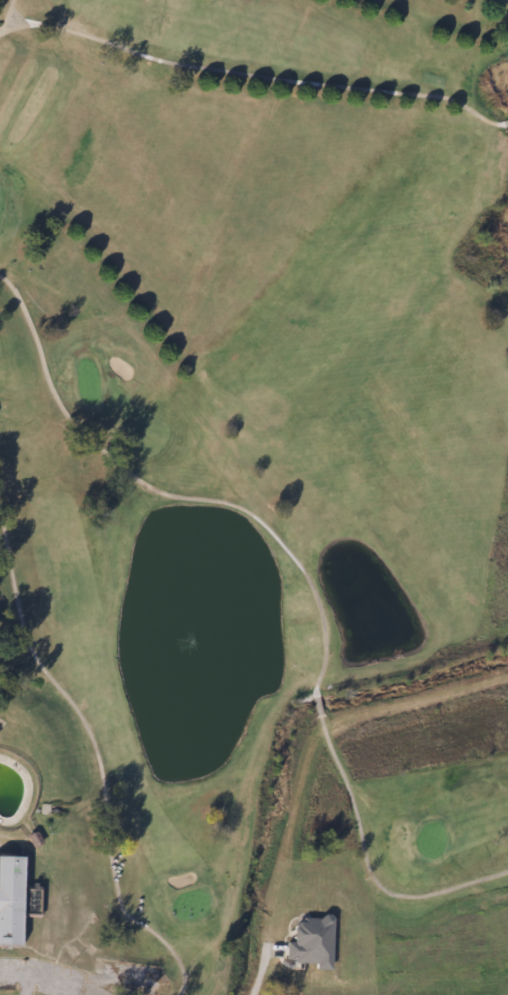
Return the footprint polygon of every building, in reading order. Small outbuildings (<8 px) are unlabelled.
[(0,856),(0,945),(15,945),(17,856),(0,856)] [(287,917),(285,964),(327,965),(328,918),(287,917)]
